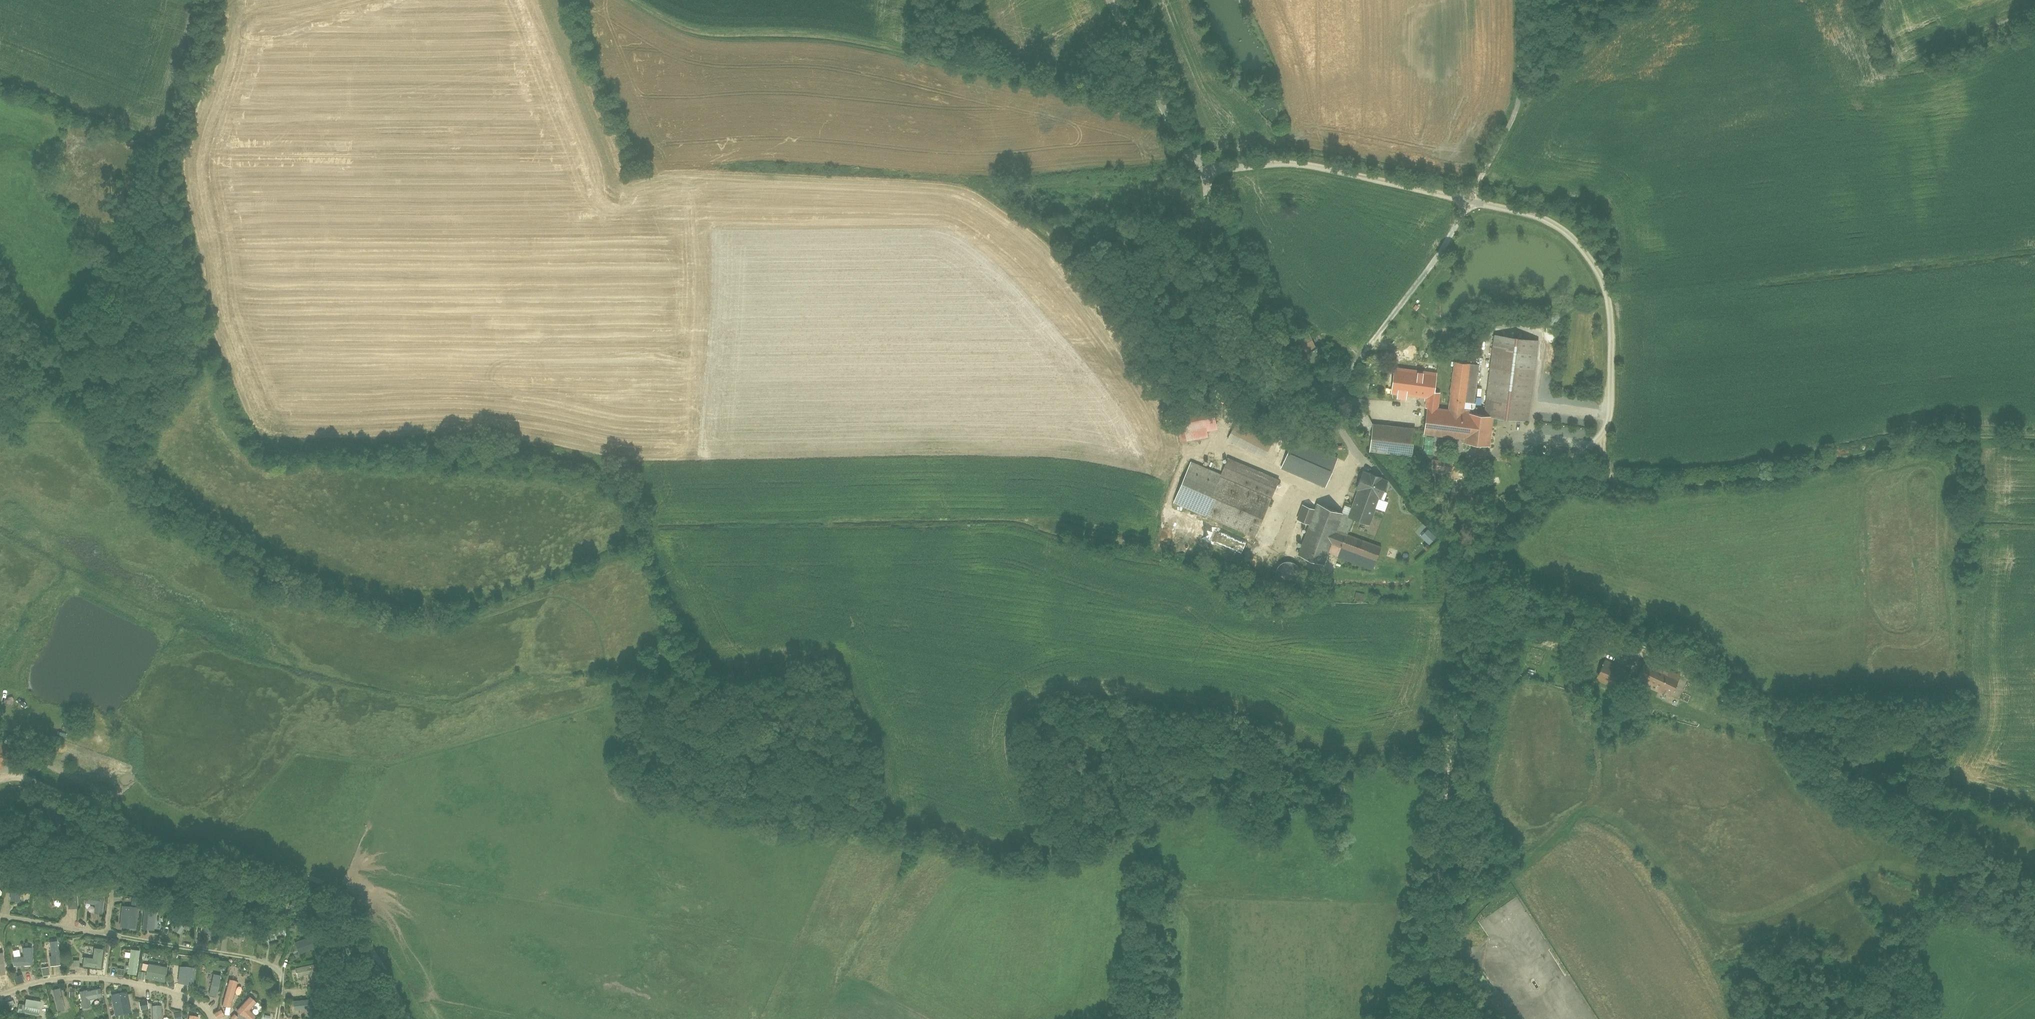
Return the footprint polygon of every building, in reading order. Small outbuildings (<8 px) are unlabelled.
[(1480,364),(1458,361),(1451,415),(1428,412),(1426,432),(1466,437),(1465,444),(1494,447),(1497,417),(1531,421),(1540,342),(1494,337),(1485,412),(1466,410),(1467,397),(1476,398),(1480,364)] [(1314,348),(1306,340),(1300,346),(1308,354),(1314,348)] [(1331,360),(1344,370),(1353,358),(1341,348),(1331,360)] [(1436,375),(1407,371),(1404,391),(1433,395),(1436,375)] [(1179,423),(1181,441),(1206,438),(1205,432),(1219,430),(1217,418),(1179,423)] [(1416,429),(1374,423),(1371,448),(1413,453),(1416,429)] [(1269,435),(1240,424),(1234,438),(1263,450),(1269,435)] [(1334,456),(1291,438),(1282,460),(1325,478),(1334,456)] [(1188,463),(1172,503),(1254,536),(1277,478),(1225,457),(1218,475),(1188,463)] [(1389,481),(1363,471),(1356,489),(1382,499),(1389,481)] [(1339,507),(1317,499),(1300,548),(1323,557),(1329,540),(1341,544),(1338,553),(1370,565),(1377,546),(1347,535),(1354,516),(1365,520),(1374,496),(1358,490),(1353,505),(1341,501),(1339,507)] [(1219,543),(1223,531),(1211,527),(1207,539),(1219,543)] [(1297,573),(1297,570),(1297,567),(1296,565),(1293,563),(1291,561),(1288,561),(1285,561),(1282,563),(1280,565),(1278,567),(1278,570),(1278,573),(1280,576),(1282,578),(1285,580),(1288,580),(1291,580),(1293,578),(1296,576),(1297,573)] [(1682,679),(1646,660),(1635,680),(1671,699),(1682,679)] [(1608,661),(1596,682),(1623,698),(1635,677),(1608,661)] [(9,748),(0,739),(0,757),(9,748)] [(3,896),(13,896),(14,881),(4,880),(3,896)] [(61,903),(69,902),(68,893),(60,893),(61,903)] [(94,909),(96,896),(88,894),(86,908),(94,909)] [(113,922),(126,922),(127,901),(114,901),(113,922)] [(166,924),(174,929),(181,917),(174,913),(166,924)] [(311,943),(308,933),(294,938),(298,947),(311,943)] [(44,958),(52,957),(50,936),(43,936),(44,958)] [(16,952),(6,952),(6,962),(25,961),(24,942),(15,942),(16,952)] [(87,943),(86,952),(76,952),(76,960),(92,960),(93,943),(87,943)] [(122,944),(122,969),(130,969),(131,944),(122,944)] [(142,958),(139,970),(158,974),(160,962),(142,958)] [(291,972),(312,968),(311,959),(290,963),(291,972)] [(172,961),(172,979),(186,979),(186,962),(172,961)] [(203,990),(213,991),(215,970),(205,969),(203,990)] [(223,1012),(231,975),(223,974),(219,989),(212,998),(210,1007),(215,1008),(226,1018),(231,1012),(234,1014),(245,1017),(249,1013),(250,1008),(254,1009),(256,1001),(244,990),(231,1005),(230,1010),(225,1009),(223,1012)] [(45,1007),(57,1006),(54,983),(42,984),(45,1007)] [(81,985),(73,986),(74,1002),(82,1001),(81,985)] [(288,995),(288,1004),(309,1003),(308,994),(288,995)] [(13,1008),(33,1008),(33,995),(20,995),(20,1003),(13,1003),(13,1008)] [(141,996),(133,997),(134,1004),(141,1003),(141,996)] [(145,1000),(146,1018),(156,1018),(155,1000),(145,1000)] [(181,1018),(192,1018),(192,1011),(181,1010),(181,1018)]
